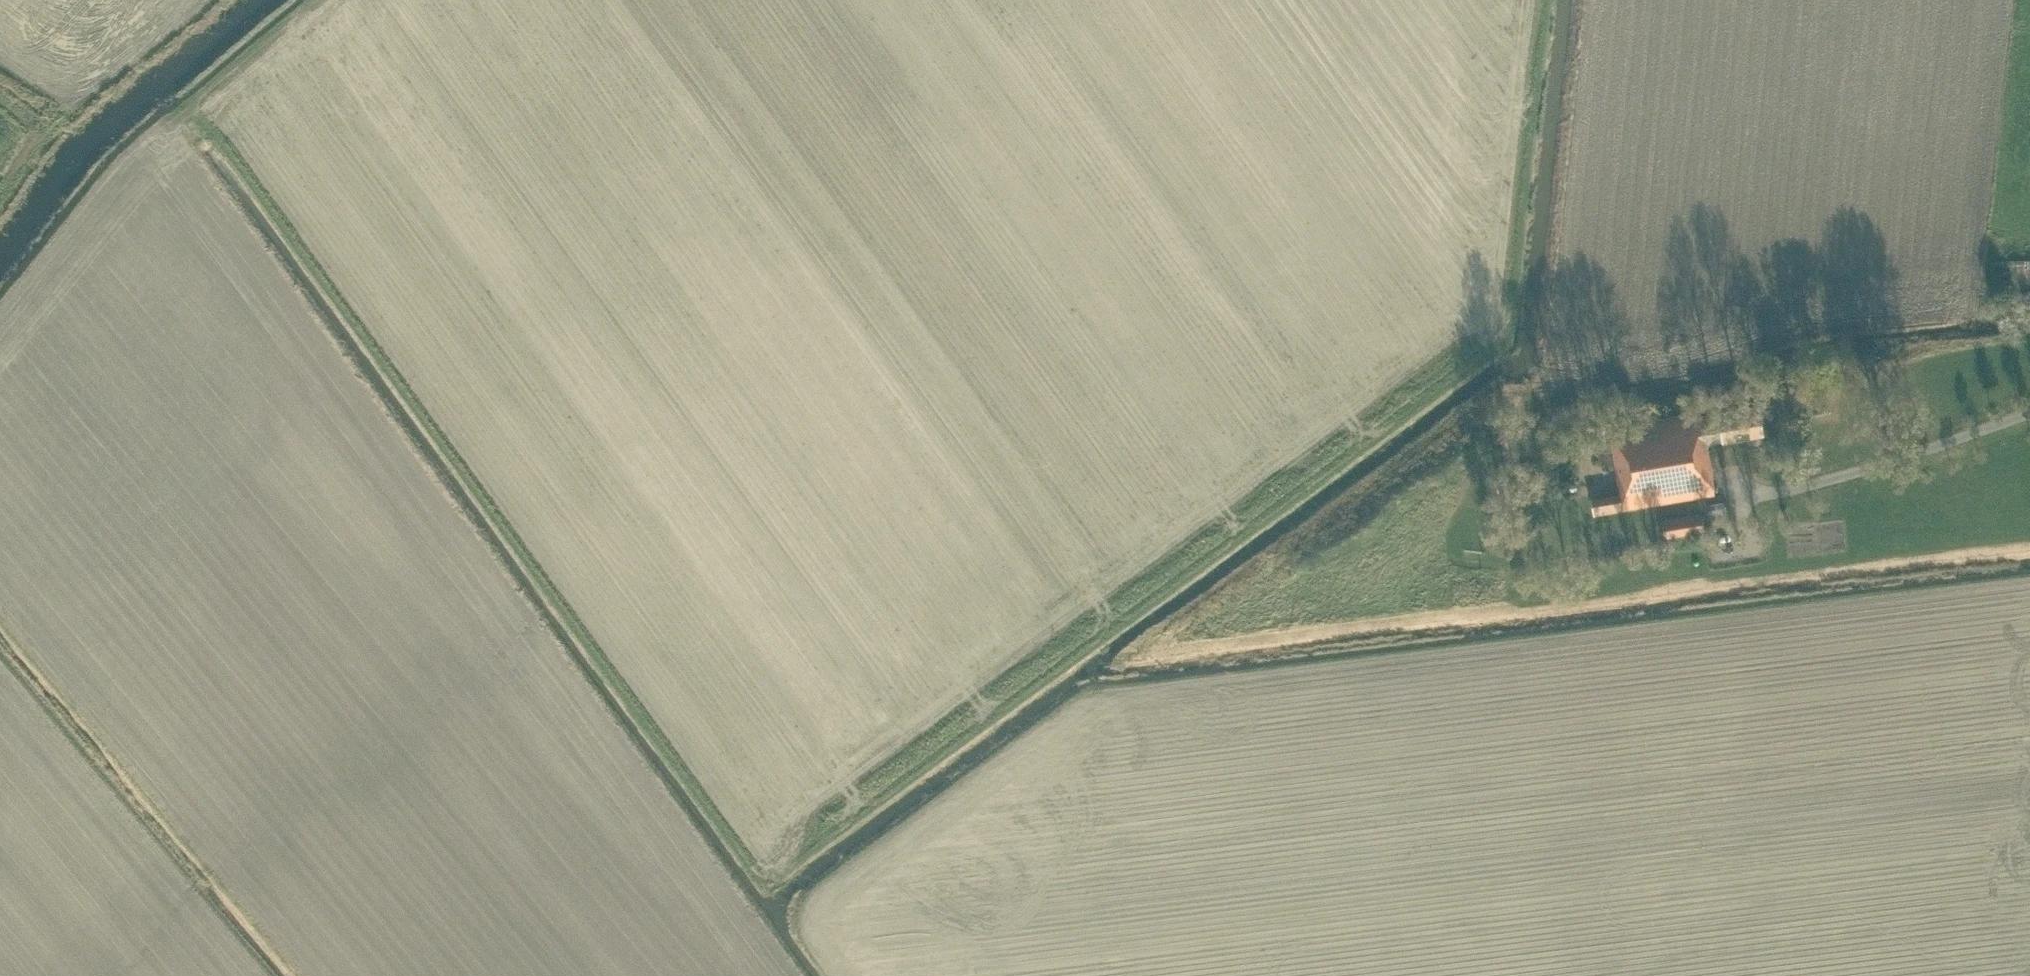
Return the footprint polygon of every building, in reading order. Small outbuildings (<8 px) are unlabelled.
[(1609,427),(1620,494),(1591,499),(1594,514),(1622,509),(1714,494),(1705,443),(1721,440),(1721,441),(1763,434),(1758,406),(1697,417),(1696,413),(1609,427)] [(1663,537),(1703,530),(1700,514),(1660,521),(1663,537)]
